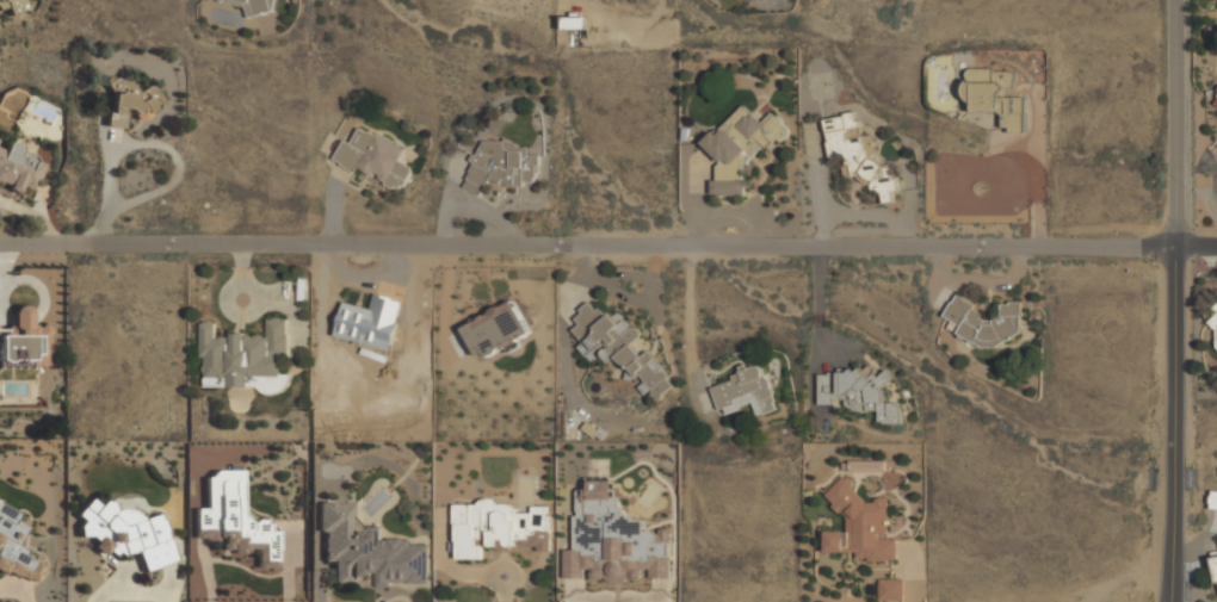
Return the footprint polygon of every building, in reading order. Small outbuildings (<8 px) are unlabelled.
[(276,0),(220,0),(245,6),(248,17),(274,11),(276,0)] [(1023,131),(1023,96),(1014,96),(1014,71),(993,71),(993,68),(966,68),(966,98),(973,98),(973,111),(1002,111),(1002,131),(1023,131)] [(127,78),(114,77),(105,84),(111,92),(106,126),(124,128),(126,115),(145,118),(160,106),(162,97),(153,87),(146,86),(138,92),(127,78)] [(703,142),(721,162),(717,165),(717,177),(712,182),(712,195),(745,195),(745,180),(741,176),(741,167),(772,139),(788,139),(788,128),(776,116),(768,116),(761,122),(745,105),(717,130),(715,130),(703,142)] [(824,118),(831,159),(841,157),(845,177),(863,174),(866,192),(880,190),(883,203),(893,201),(891,191),(897,190),(892,161),(869,165),(861,119),(857,120),(855,112),(824,118)] [(406,147),(360,125),(352,143),(344,139),(334,160),(357,171),(358,168),(402,189),(413,167),(400,160),(406,147)] [(465,188),(483,193),(486,182),(499,182),(514,186),(523,187),(525,181),(535,181),(536,171),(539,158),(539,155),(528,155),(528,146),(506,140),(489,140),(484,139),(479,154),(472,154),(472,164),(465,188)] [(20,191),(22,186),(34,191),(46,162),(21,152),(23,145),(10,140),(6,150),(0,148),(0,183),(20,191)] [(335,336),(391,350),(404,301),(374,293),(371,308),(344,301),(335,336)] [(1019,342),(1021,303),(1001,302),(1001,319),(987,318),(973,311),(973,303),(956,294),(945,316),(960,324),(959,334),(971,340),(1019,342)] [(531,331),(515,300),(463,326),(481,362),(521,341),(519,337),(531,331)] [(671,381),(649,350),(639,357),(630,344),(632,340),(642,333),(629,326),(618,311),(608,318),(603,311),(587,303),(583,306),(576,319),(580,324),(573,329),(582,342),(580,346),(591,362),(598,349),(600,354),(606,363),(613,359),(632,369),(636,375),(644,379),(639,389),(655,397),(659,403),(671,381)] [(48,366),(48,341),(49,341),(49,326),(32,326),(31,306),(14,306),(15,331),(0,332),(0,367),(48,366)] [(1209,322),(1216,315),(1216,348),(1216,347),(1216,329),(1209,322)] [(202,386),(247,386),(248,375),(282,375),(282,357),(287,357),(287,318),(266,318),(266,335),(216,335),(216,321),(203,321),(202,386)] [(713,386),(722,414),(753,404),(756,415),(776,409),(762,364),(732,373),(734,380),(713,386)] [(820,371),(819,404),(830,405),(836,399),(843,400),(853,410),(879,411),(878,419),(882,423),(900,423),(900,402),(884,402),(884,386),(894,378),(886,370),(881,375),(868,375),(866,371),(820,371)] [(248,390),(289,392),(290,376),(249,375),(248,390)] [(857,461),(857,471),(885,469),(885,460),(857,461)] [(243,471),(206,471),(206,508),(196,508),(195,540),(222,540),(222,549),(235,549),(235,551),(258,551),(258,567),(278,567),(278,531),(269,531),(269,516),(243,516),(243,471)] [(826,552),(855,552),(855,560),(897,559),(896,538),(888,539),(887,498),(852,499),(851,477),(839,478),(839,489),(832,489),(832,513),(846,513),(847,530),(825,531),(826,552)] [(565,578),(585,578),(585,569),(593,569),(593,581),(641,580),(641,569),(649,569),(649,579),(669,578),(668,530),(642,531),(642,518),(622,518),(621,496),(614,497),(613,480),(588,480),(588,496),(575,496),(576,549),(565,549),(565,578)] [(177,561),(159,506),(116,520),(110,499),(96,504),(95,502),(75,509),(84,538),(93,535),(99,555),(111,552),(113,558),(137,550),(144,571),(177,561)] [(454,504),(457,559),(481,558),(481,546),(537,544),(537,552),(549,551),(547,506),(532,506),(532,512),(515,513),(515,501),(454,504)] [(427,544),(410,544),(410,538),(380,539),(380,527),(370,527),(370,533),(351,533),(351,502),(317,502),(318,531),(323,531),(323,561),(333,561),(334,582),(349,582),(349,576),(376,576),(376,587),(390,587),(390,583),(427,583),(427,544)] [(35,572),(39,563),(26,556),(27,550),(19,546),(20,542),(28,527),(17,521),(19,513),(0,503),(0,572),(19,575),(26,579),(33,580),(35,572)] [(880,599),(904,599),(905,579),(880,579),(880,599)]
